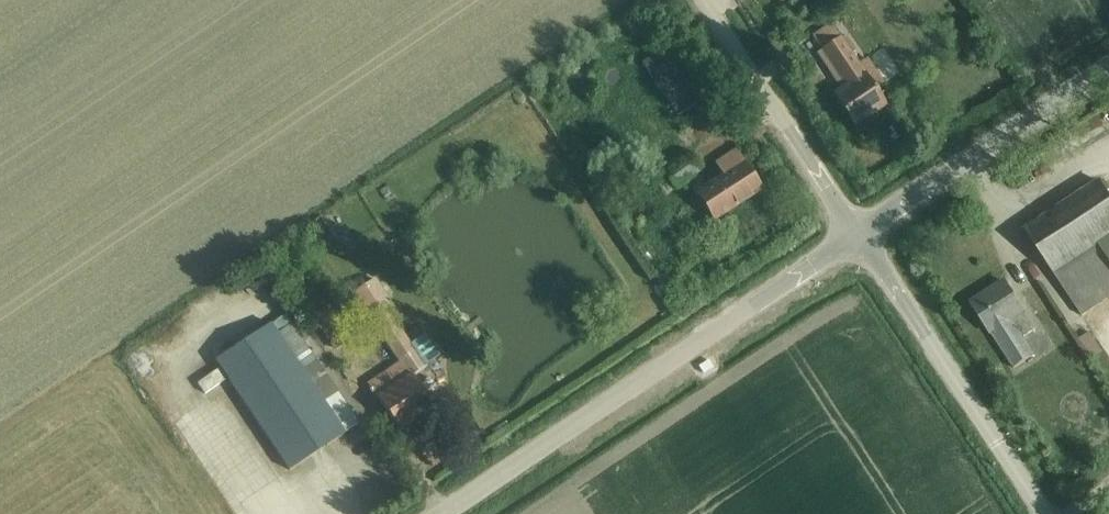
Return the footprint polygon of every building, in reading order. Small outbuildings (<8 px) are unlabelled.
[(952,8),(958,4),(955,0),(946,0),(952,8)] [(856,127),(886,106),(831,24),(813,37),(846,87),(834,95),(856,127)] [(664,50),(642,64),(677,116),(698,101),(664,50)] [(930,128),(918,132),(922,141),(933,137),(930,128)] [(714,220),(760,190),(735,152),(717,164),(724,175),(697,193),(714,220)] [(676,190),(699,172),(686,155),(663,172),(676,190)] [(1025,230),(1054,274),(1079,315),(1108,295),(1108,194),(1100,180),(1025,230)] [(337,224),(329,229),(338,242),(345,237),(337,224)] [(1023,338),(1036,330),(1005,283),(973,304),(991,333),(1014,369),(1035,356),(1023,338)] [(299,285),(290,291),(296,301),(305,296),(299,285)] [(371,285),(354,296),(379,333),(379,332),(399,362),(368,383),(378,397),(400,430),(433,408),(412,376),(425,367),(440,357),(426,336),(411,346),(371,285)] [(290,471),(345,434),(271,324),(216,361),(290,471)] [(1090,335),(1080,341),(1092,359),(1101,353),(1090,335)] [(220,369),(198,384),(205,395),(227,380),(220,369)] [(429,379),(420,385),(426,395),(436,389),(429,379)]
